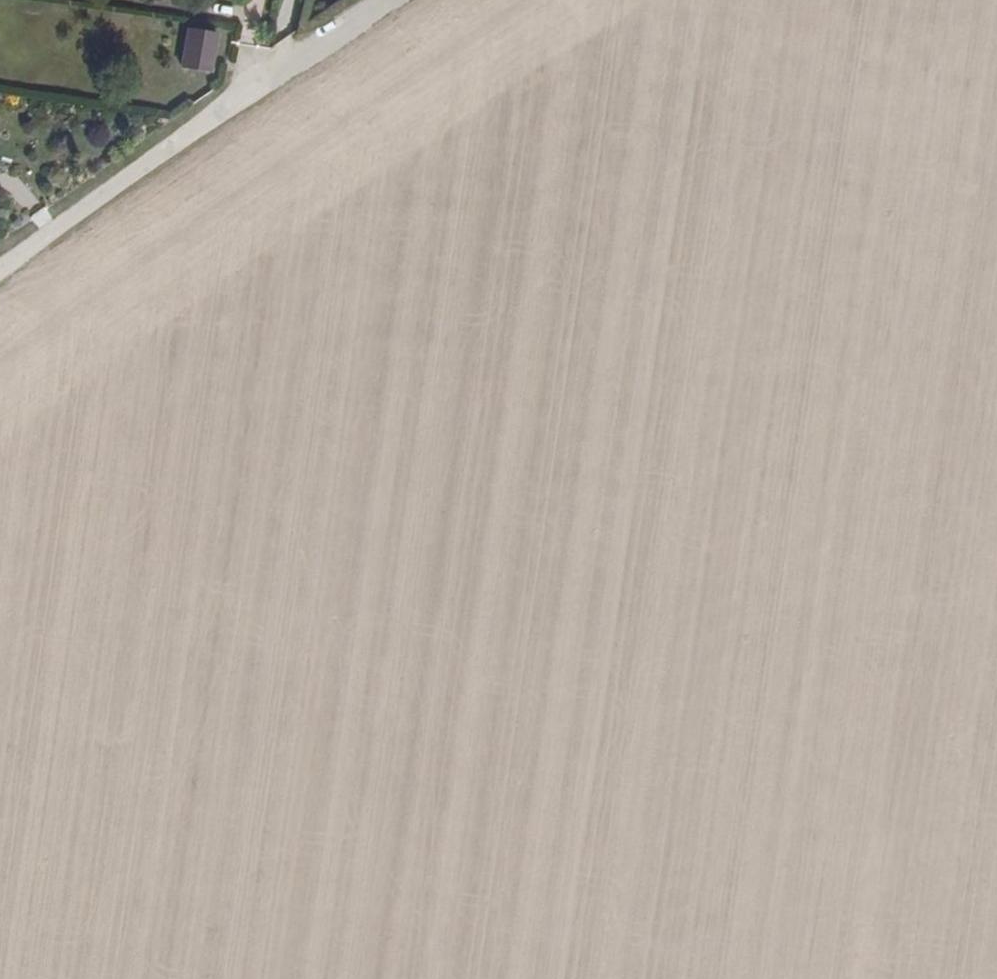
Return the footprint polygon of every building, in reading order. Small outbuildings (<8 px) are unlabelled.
[(212,78),(220,38),(191,32),(183,72),(212,78)]
